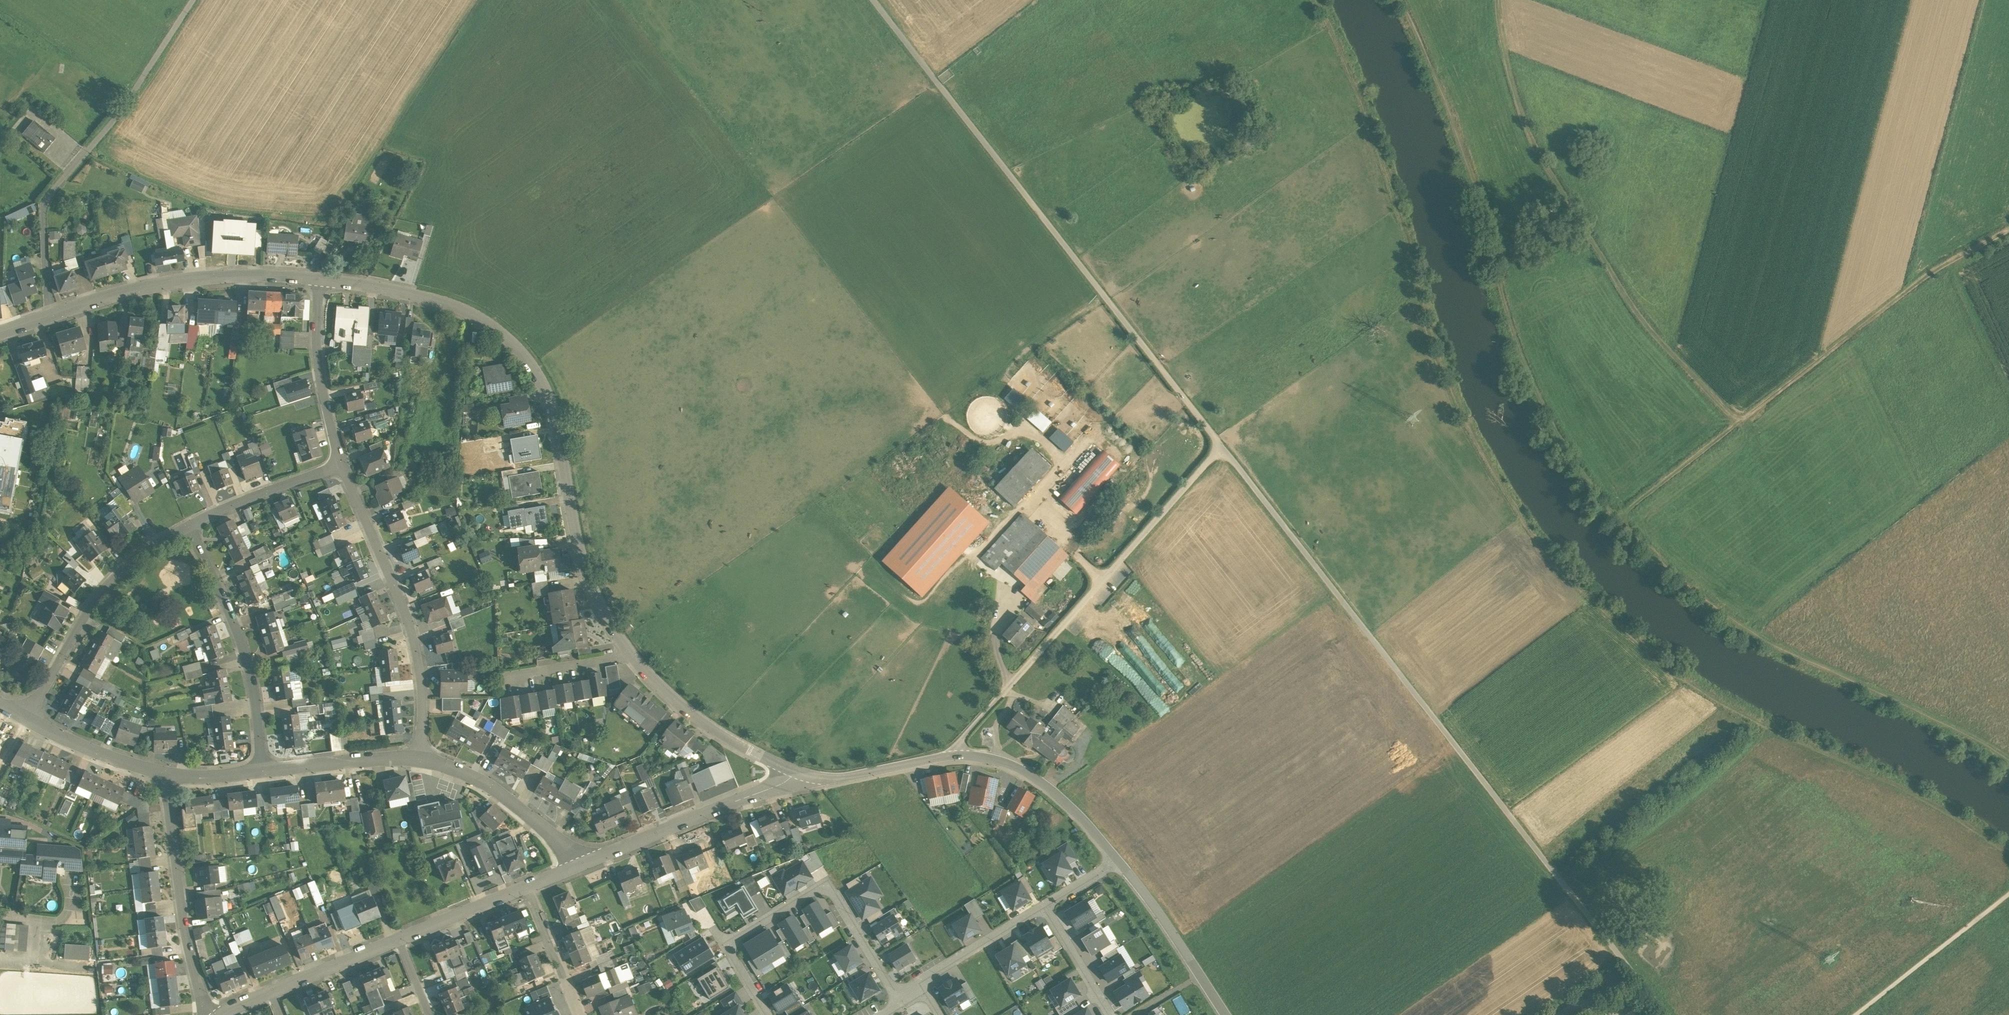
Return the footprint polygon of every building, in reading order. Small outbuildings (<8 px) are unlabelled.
[(55,139),(34,121),(22,135),(44,153),(55,139)] [(149,184),(132,175),(130,178),(133,180),(130,188),(141,193),(144,186),(148,187),(149,184)] [(34,203),(5,216),(9,223),(37,211),(34,203)] [(353,215),(352,223),(363,225),(364,222),(372,224),(374,215),(361,213),(361,216),(353,215)] [(168,214),(162,215),(162,220),(164,232),(169,231),(170,237),(172,237),(169,221),(168,214)] [(195,217),(169,221),(172,237),(183,235),(185,245),(199,243),(197,233),(198,233),(195,217)] [(162,220),(156,221),(161,251),(167,250),(164,232),(162,220)] [(225,225),(214,224),(213,243),(213,244),(212,252),(253,254),(254,247),(254,231),(254,226),(246,225),(246,223),(225,222),(225,225)] [(352,223),(346,222),(343,240),(357,242),(356,248),(367,250),(372,224),(364,222),(363,225),(352,223)] [(427,225),(424,235),(430,237),(433,227),(427,225)] [(167,250),(174,249),(172,237),(170,237),(169,231),(164,232),(167,250)] [(297,236),(267,235),(266,253),(287,254),(287,256),(296,257),(297,236)] [(422,242),(400,236),(397,245),(394,245),(391,256),(402,259),(404,254),(417,258),(422,242)] [(328,242),(321,238),(313,250),(320,254),(322,252),(328,242)] [(336,244),(329,239),(328,242),(322,252),(328,256),(336,244)] [(75,242),(64,242),(64,261),(75,258),(75,256),(75,242)] [(118,251),(108,255),(109,257),(103,258),(108,276),(122,271),(123,272),(125,271),(126,269),(125,267),(124,265),(128,264),(123,247),(117,249),(118,251)] [(174,249),(167,250),(169,264),(183,262),(182,250),(178,251),(178,248),(174,249)] [(161,251),(155,252),(156,254),(153,255),(155,267),(169,264),(167,250),(161,251)] [(82,254),(75,256),(75,258),(78,269),(83,267),(84,270),(87,269),(85,261),(82,254)] [(103,258),(95,261),(94,256),(89,258),(89,260),(85,261),(87,269),(91,281),(108,276),(103,258)] [(75,258),(64,261),(66,269),(68,269),(69,273),(71,272),(72,271),(78,269),(75,258)] [(31,264),(15,269),(19,283),(9,286),(10,290),(9,290),(14,305),(26,301),(25,297),(38,293),(33,279),(35,278),(31,264)] [(69,273),(66,274),(64,270),(56,272),(57,277),(54,278),(56,282),(59,292),(60,293),(67,290),(68,292),(76,289),(74,281),(74,280),(75,279),(75,278),(75,276),(74,276),(73,275),(72,275),(71,272),(69,273)] [(56,282),(49,284),(53,294),(59,292),(56,282)] [(9,286),(2,288),(8,305),(8,307),(14,305),(9,290),(10,290),(9,286)] [(282,294),(248,293),(247,315),(259,315),(259,311),(265,311),(272,312),(281,312),(282,294)] [(299,295),(282,294),(281,312),(281,313),(290,313),(290,318),(298,318),(298,310),(303,310),(303,300),(299,300),(299,295)] [(217,302),(198,301),(197,321),(207,322),(207,324),(216,324),(216,320),(217,302)] [(236,303),(217,302),(216,320),(224,321),(223,324),(234,325),(235,313),(236,313),(236,303)] [(184,312),(184,307),(167,308),(167,324),(184,324),(184,320),(184,319),(184,313),(184,312)] [(368,308),(358,307),(358,313),(343,312),(344,308),(337,307),(334,340),(335,340),(336,342),(340,342),(341,341),(353,342),(353,349),(354,349),(353,362),(356,366),(370,367),(371,351),(365,350),(367,327),(368,308)] [(391,316),(380,314),(378,331),(385,332),(385,334),(396,335),(397,323),(399,323),(400,313),(392,312),(391,316)] [(414,319),(406,318),(405,333),(412,334),(413,329),(413,326),(414,319)] [(129,319),(127,337),(133,338),(143,339),(143,338),(141,338),(143,320),(129,319)] [(115,323),(98,324),(99,342),(109,341),(109,348),(120,347),(120,340),(116,340),(115,323)] [(184,334),(184,324),(167,324),(167,334),(171,335),(184,334)] [(280,325),(263,324),(262,333),(273,334),(280,334),(280,325)] [(373,327),(367,327),(365,350),(371,351),(373,327)] [(79,328),(70,331),(64,333),(57,335),(56,335),(62,357),(86,349),(79,328)] [(423,331),(413,329),(412,334),(410,345),(420,346),(427,348),(427,347),(430,333),(430,332),(423,331)] [(239,332),(232,331),(230,344),(237,345),(239,332)] [(294,332),(280,331),(279,349),(293,349),(294,332)] [(247,333),(239,332),(237,345),(245,346),(247,333)] [(127,337),(127,339),(126,346),(134,347),(135,342),(133,338),(127,337)] [(109,341),(99,342),(100,352),(110,352),(109,348),(109,341)] [(41,342),(19,348),(21,354),(18,355),(19,359),(22,358),(23,362),(24,366),(25,365),(30,364),(30,366),(40,363),(39,358),(45,356),(41,342)] [(230,344),(229,359),(235,359),(237,345),(230,344)] [(483,345),(469,344),(468,358),(481,359),(483,345)] [(420,346),(411,345),(410,357),(419,358),(420,346)] [(134,347),(126,346),(125,350),(123,365),(130,366),(139,368),(142,348),(134,347)] [(427,348),(420,346),(419,358),(426,358),(427,350),(427,348)] [(156,350),(142,348),(139,368),(138,373),(153,375),(156,350)] [(403,349),(395,348),(394,361),(402,362),(403,349)] [(23,362),(15,365),(26,396),(35,392),(31,382),(25,365),(24,366),(23,362)] [(503,363),(482,367),(487,395),(513,390),(512,381),(507,382),(505,374),(503,363)] [(130,366),(123,365),(121,380),(128,381),(130,366)] [(91,368),(77,366),(76,378),(90,379),(91,368)] [(45,377),(31,382),(35,392),(26,396),(29,405),(53,398),(49,387),(45,377)] [(290,378),(273,384),(275,390),(284,388),(292,385),(290,378)] [(64,381),(49,387),(53,398),(56,397),(70,399),(64,381)] [(292,385),(284,388),(289,404),(310,397),(305,381),(292,385)] [(375,382),(364,384),(365,391),(377,389),(375,382)] [(1007,397),(1021,409),(1027,402),(1013,390),(1007,397)] [(360,392),(345,396),(349,410),(357,408),(357,407),(364,405),(360,392)] [(525,395),(510,397),(511,405),(526,403),(525,395)] [(511,405),(504,407),(502,410),(503,416),(506,418),(510,417),(512,426),(523,424),(523,422),(529,421),(526,403),(511,405)] [(1035,417),(1048,428),(1052,423),(1039,412),(1035,417)] [(376,413),(365,415),(366,421),(377,418),(376,413)] [(367,422),(353,426),(357,441),(365,439),(364,437),(371,434),(367,422)] [(2,425),(0,435),(0,512),(6,513),(22,424),(13,423),(13,424),(9,424),(8,426),(2,425)] [(313,428),(294,435),(303,462),(322,456),(315,436),(316,436),(313,428)] [(1055,441),(1068,452),(1075,443),(1062,432),(1055,441)] [(533,435),(510,439),(512,449),(515,448),(517,463),(540,459),(538,447),(535,448),(533,435)] [(256,441),(250,444),(254,455),(260,452),(256,441)] [(383,441),(369,446),(373,454),(382,450),(382,451),(386,449),(383,441)] [(1033,447),(995,489),(1015,506),(1052,466),(1033,447)] [(373,454),(360,459),(367,476),(388,467),(387,464),(388,464),(387,461),(386,461),(382,451),(382,450),(373,454)] [(228,453),(222,455),(224,461),(227,469),(234,467),(228,453)] [(255,457),(239,463),(246,480),(256,476),(257,479),(263,476),(255,457)] [(194,458),(189,460),(195,475),(200,473),(194,458)] [(224,461),(217,464),(220,471),(226,469),(227,469),(224,461)] [(217,463),(208,467),(211,475),(220,471),(217,464),(217,463)] [(1066,502),(1079,513),(1109,477),(1097,466),(1066,502)] [(133,469),(119,478),(124,486),(127,491),(131,489),(138,500),(153,491),(145,478),(141,481),(133,469)] [(220,471),(211,475),(217,490),(232,484),(226,469),(220,471)] [(517,469),(501,472),(502,478),(508,477),(508,476),(518,475),(517,469)] [(518,475),(508,476),(508,477),(510,489),(513,488),(515,498),(541,493),(537,471),(518,475)] [(385,474),(370,480),(373,488),(376,487),(388,482),(385,474)] [(193,475),(180,480),(183,488),(181,488),(184,496),(199,490),(193,475)] [(388,482),(376,487),(379,495),(377,496),(380,505),(393,500),(391,495),(402,491),(397,478),(388,482)] [(180,480),(173,483),(176,490),(181,488),(183,488),(180,480)] [(124,486),(118,489),(121,493),(125,500),(130,497),(127,491),(124,486)] [(328,488),(317,493),(320,499),(331,495),(328,488)] [(944,490),(883,563),(924,597),(985,524),(944,490)] [(121,493),(113,500),(117,506),(124,516),(132,510),(125,500),(121,493)] [(332,497),(318,503),(321,511),(323,510),(326,517),(338,511),(332,497)] [(289,498),(275,505),(276,507),(281,518),(282,521),(297,514),(289,498)] [(414,506),(412,499),(401,503),(404,510),(414,506)] [(516,504),(502,506),(503,513),(507,513),(507,511),(518,510),(516,504)] [(117,506),(111,511),(103,517),(106,522),(110,519),(114,524),(124,516),(117,506)] [(544,506),(524,510),(523,509),(518,510),(507,511),(507,513),(510,529),(526,526),(526,525),(532,524),(534,531),(548,528),(544,506)] [(276,507),(270,509),(275,520),(281,518),(276,507)] [(247,520),(254,519),(251,508),(244,510),(247,520)] [(338,511),(326,517),(329,523),(327,524),(330,532),(344,526),(338,511)] [(400,512),(386,518),(392,532),(399,529),(398,527),(405,524),(400,512)] [(1023,514),(982,559),(995,571),(1002,564),(999,561),(1033,523),(1023,514)] [(114,524),(113,524),(118,530),(116,531),(117,532),(121,538),(134,529),(124,516),(114,524)] [(106,522),(103,525),(111,536),(117,532),(116,531),(118,530),(113,524),(114,524),(110,519),(106,522)] [(232,520),(217,527),(223,539),(226,545),(240,538),(235,528),(236,527),(232,520)] [(1033,523),(999,561),(1002,564),(1007,568),(1041,531),(1033,523)] [(429,527),(414,533),(417,540),(432,534),(429,527)] [(1068,555),(1041,531),(1007,568),(1026,586),(1022,591),(1034,603),(1040,596),(1035,591),(1039,587),(1063,560),(1067,556),(1068,555)] [(95,539),(90,533),(77,543),(90,561),(106,549),(97,537),(95,539)] [(68,535),(58,545),(61,548),(63,549),(73,539),(68,535)] [(331,535),(318,540),(322,548),(334,542),(331,535)] [(240,538),(226,545),(229,551),(234,563),(250,555),(246,548),(245,549),(240,538)] [(534,540),(519,538),(521,550),(535,548),(534,540)] [(322,548),(319,549),(322,556),(338,549),(334,542),(322,548)] [(413,542),(398,548),(404,563),(411,560),(412,560),(411,558),(418,555),(413,542)] [(353,544),(338,551),(342,559),(344,558),(346,565),(359,559),(353,544)] [(262,547),(252,552),(255,558),(265,553),(262,547)] [(556,551),(536,554),(535,548),(521,550),(520,550),(521,556),(518,556),(520,570),(533,568),(543,567),(544,571),(545,570),(545,572),(558,570),(557,560),(556,551)] [(479,554),(483,564),(493,560),(489,550),(479,554)] [(79,564),(67,553),(64,557),(63,558),(74,569),(79,564)] [(265,553),(255,558),(258,563),(258,564),(268,559),(265,553)] [(418,555),(411,558),(412,560),(411,560),(413,563),(420,560),(418,555)] [(440,557),(426,563),(429,569),(442,564),(440,557)] [(255,558),(249,561),(252,566),(257,564),(258,563),(255,558)] [(346,565),(344,566),(351,580),(363,574),(365,573),(359,559),(346,565)] [(565,559),(557,560),(558,570),(567,569),(565,559)] [(252,566),(249,567),(250,570),(251,570),(253,575),(260,572),(257,564),(252,566)] [(544,571),(543,567),(533,568),(535,583),(544,582),(546,581),(545,572),(545,570),(544,571)] [(73,570),(63,581),(69,585),(68,587),(69,588),(74,592),(85,580),(84,580),(73,570)] [(250,570),(236,576),(242,591),(256,585),(253,579),(254,578),(253,575),(251,570),(250,570)] [(58,585),(64,578),(57,572),(51,580),(58,585)] [(264,581),(260,572),(253,575),(254,578),(253,579),(256,585),(264,581)] [(425,572),(411,578),(417,592),(425,589),(424,587),(430,584),(425,572)] [(69,585),(63,581),(59,586),(59,589),(63,592),(66,592),(69,588),(68,587),(69,585)] [(535,583),(531,584),(534,596),(546,594),(544,582),(535,583)] [(353,583),(343,587),(346,594),(356,589),(353,583)] [(256,585),(242,591),(248,606),(264,599),(260,590),(258,591),(256,585)] [(1044,592),(1039,587),(1035,591),(1040,596),(1044,592)] [(356,589),(346,594),(348,601),(359,596),(356,589)] [(571,589),(548,593),(553,625),(576,621),(571,589)] [(60,599),(44,590),(39,601),(47,606),(48,603),(55,606),(56,604),(57,604),(60,599)] [(290,592),(283,595),(285,600),(292,597),(290,592)] [(374,592),(360,598),(363,606),(364,605),(367,612),(380,606),(374,592)] [(346,594),(335,599),(338,605),(348,601),(346,594)] [(283,595),(271,599),(274,605),(285,601),(285,600),(283,595)] [(67,602),(78,607),(80,602),(69,597),(67,602)] [(451,614),(446,597),(422,606),(427,623),(447,617),(452,615),(451,614)] [(285,601),(274,605),(276,612),(296,604),(294,598),(285,601)] [(55,606),(48,603),(47,606),(43,613),(41,612),(38,619),(39,619),(38,621),(56,632),(60,625),(61,626),(65,618),(64,618),(68,610),(57,604),(56,604),(55,606)] [(1044,614),(1033,604),(1027,610),(1038,620),(1044,614)] [(380,606),(367,612),(370,619),(369,620),(372,627),(372,628),(373,627),(387,621),(380,606)] [(272,612),(256,617),(260,629),(263,637),(277,632),(274,621),(275,620),(272,612)] [(367,612),(359,616),(362,623),(369,620),(370,619),(367,612)] [(459,612),(451,614),(452,615),(447,617),(449,623),(462,618),(459,612)] [(1021,617),(1009,630),(1010,630),(1004,636),(1017,648),(1034,629),(1021,617)] [(462,618),(449,623),(452,630),(465,625),(462,618)] [(362,623),(360,624),(363,630),(372,627),(369,620),(362,623)] [(555,647),(557,656),(568,654),(570,652),(570,650),(577,649),(586,647),(582,620),(576,621),(553,625),(550,625),(553,644),(555,647)] [(1198,676),(1151,621),(1143,628),(1190,683),(1198,676)] [(118,633),(106,626),(102,633),(114,640),(118,633)] [(214,626),(198,631),(192,634),(197,648),(205,645),(219,640),(214,626)] [(363,630),(358,631),(359,636),(362,636),(374,632),(373,627),(372,628),(372,627),(363,630)] [(189,628),(176,634),(179,641),(192,635),(189,628)] [(102,633),(99,631),(93,642),(93,643),(90,649),(103,657),(109,646),(110,646),(110,645),(117,649),(124,636),(118,633),(114,640),(102,633)] [(277,632),(263,637),(264,643),(268,655),(283,650),(284,650),(283,649),(281,642),(281,643),(277,632)] [(374,632),(362,636),(364,643),(376,639),(374,632)] [(1163,704),(1170,698),(1114,633),(1107,639),(1163,704)] [(1178,692),(1186,685),(1139,633),(1131,640),(1178,692)] [(449,634),(433,638),(438,654),(446,651),(445,649),(452,647),(449,634)] [(346,637),(331,641),(334,650),(348,646),(346,637)] [(44,649),(26,639),(13,663),(22,669),(22,668),(24,669),(23,672),(29,675),(44,649)] [(376,639),(364,643),(366,650),(378,647),(376,639)] [(219,640),(205,645),(208,652),(206,653),(209,661),(224,656),(219,640)] [(295,646),(283,649),(284,650),(283,650),(285,656),(299,653),(308,651),(305,641),(294,644),(295,646)] [(555,647),(553,644),(534,647),(537,659),(557,656),(555,647)] [(117,649),(110,645),(110,646),(109,646),(103,657),(111,661),(117,649)] [(586,647),(577,649),(578,656),(591,654),(590,646),(586,647)] [(103,657),(90,649),(86,655),(80,666),(94,674),(98,667),(97,667),(103,657)] [(395,649),(379,651),(380,660),(382,660),(382,667),(396,665),(395,649)] [(299,653),(285,656),(287,664),(301,660),(299,653)] [(199,662),(183,667),(184,674),(201,669),(199,662)] [(396,665),(382,667),(383,673),(381,674),(382,682),(399,681),(396,665)] [(288,666),(271,669),(274,685),(288,683),(287,675),(289,675),(288,666)] [(617,666),(605,668),(607,679),(609,691),(621,689),(617,666)] [(201,669),(184,674),(186,680),(203,676),(201,669)] [(224,670),(208,673),(210,682),(212,682),(213,689),(227,686),(224,670)] [(461,680),(461,672),(444,672),(442,674),(442,677),(443,678),(443,683),(445,683),(445,688),(442,688),(441,689),(441,692),(459,692),(466,692),(466,680),(461,680)] [(600,673),(587,675),(588,680),(589,680),(592,699),(610,696),(609,691),(607,679),(601,680),(600,673)] [(105,682),(94,676),(91,682),(101,688),(105,682)] [(588,680),(577,682),(577,680),(571,681),(574,702),(592,699),(589,680),(588,680)] [(299,681),(288,683),(290,689),(291,689),(292,690),(300,689),(299,681)] [(565,685),(553,687),(553,690),(554,690),(556,705),(557,705),(574,702),(571,681),(565,683),(565,685)] [(101,688),(91,682),(88,688),(98,694),(101,688)] [(115,688),(105,682),(101,688),(105,690),(118,697),(121,692),(115,688)] [(288,683),(274,685),(276,701),(293,698),(292,690),(291,689),(290,689),(288,683)] [(75,684),(68,697),(80,704),(83,698),(85,699),(89,692),(75,684)] [(227,686),(213,689),(215,695),(213,696),(213,697),(214,705),(230,702),(227,686)] [(382,686),(369,687),(370,694),(382,693),(382,686)] [(666,714),(631,686),(615,705),(625,713),(623,716),(639,728),(641,726),(651,733),(661,721),(666,714)] [(213,689),(203,691),(205,699),(213,697),(213,696),(215,695),(213,689)] [(300,689),(292,690),(293,698),(293,700),(302,699),(300,689)] [(553,690),(542,692),(542,690),(536,691),(539,711),(557,708),(557,705),(556,705),(554,690),(553,690)] [(536,691),(530,692),(530,694),(518,696),(521,714),(539,711),(536,691)] [(382,693),(370,694),(371,701),(383,700),(382,693)] [(123,706),(126,700),(111,694),(108,700),(123,706)] [(518,696),(500,699),(500,716),(509,714),(510,719),(510,720),(522,718),(521,714),(518,696)] [(80,704),(68,697),(60,711),(73,719),(78,712),(76,711),(80,704)] [(293,700),(292,700),(292,701),(293,708),(297,707),(306,706),(305,701),(303,701),(302,699),(293,700)] [(459,699),(442,699),(442,712),(460,712),(460,699),(459,699)] [(399,701),(382,703),(383,712),(385,712),(386,719),(401,717),(399,701)] [(335,703),(324,704),(325,714),(326,721),(322,721),(323,728),(338,726),(335,703)] [(1083,710),(1076,703),(1069,711),(1076,716),(1083,710)] [(211,704),(195,707),(196,713),(212,711),(211,704)] [(324,704),(308,706),(308,712),(309,715),(325,714),(324,704)] [(1063,706),(1049,724),(1049,725),(1056,730),(1050,738),(1053,740),(1064,728),(1070,721),(1076,716),(1069,711),(1063,706)] [(86,713),(94,719),(98,714),(90,708),(86,713)] [(212,711),(196,713),(197,719),(213,717),(212,711)] [(668,711),(666,714),(661,721),(665,724),(671,717),(673,715),(668,711)] [(308,712),(298,713),(298,715),(299,724),(297,724),(298,731),(307,731),(308,730),(307,723),(307,715),(309,715),(308,712)] [(1019,714),(1012,723),(1014,725),(1022,716),(1019,714)] [(113,723),(98,715),(92,726),(107,734),(113,723)] [(298,715),(282,717),(284,733),(298,731),(297,724),(299,724),(298,715)] [(1014,725),(1011,730),(1013,731),(1021,737),(1024,733),(1022,731),(1029,722),(1022,716),(1014,725)] [(228,717),(212,719),(213,728),(215,728),(216,735),(230,733),(228,717)] [(401,717),(386,719),(387,725),(385,726),(386,734),(402,732),(401,717)] [(476,723),(465,717),(461,724),(462,724),(461,725),(471,730),(476,723)] [(665,724),(663,727),(668,730),(675,721),(671,717),(665,724)] [(471,730),(461,725),(462,724),(461,724),(454,719),(446,734),(457,741),(457,740),(464,744),(471,730)] [(497,719),(490,732),(497,736),(502,726),(501,726),(503,723),(497,719)] [(140,727),(121,720),(119,726),(115,738),(115,739),(134,746),(140,727)] [(1029,722),(1022,731),(1024,733),(1021,737),(1020,738),(1031,747),(1032,746),(1032,745),(1043,732),(1042,732),(1038,728),(1039,726),(1031,720),(1029,722)] [(322,721),(307,723),(308,730),(323,728),(322,721)] [(668,730),(661,739),(665,742),(663,744),(669,749),(685,728),(675,721),(668,730)] [(1070,721),(1064,728),(1053,740),(1053,741),(1057,743),(1063,735),(1070,741),(1079,729),(1070,721)] [(119,726),(113,723),(107,734),(115,738),(119,726)] [(1049,725),(1046,728),(1044,730),(1042,732),(1043,732),(1045,734),(1050,738),(1056,730),(1049,725)] [(502,726),(497,736),(504,740),(509,731),(502,726)] [(694,736),(685,728),(669,749),(674,753),(676,751),(680,754),(686,746),(694,736)] [(471,730),(464,744),(470,747),(469,748),(480,754),(489,739),(482,735),(481,736),(478,734),(471,730)] [(298,731),(284,733),(286,749),(302,747),(301,739),(301,738),(299,739),(298,731)] [(307,731),(298,731),(299,739),(301,738),(301,739),(307,738),(307,731)] [(1043,732),(1032,745),(1032,746),(1043,754),(1053,741),(1053,740),(1050,738),(1045,734),(1043,732)] [(230,733),(216,735),(217,742),(215,742),(216,751),(232,749),(230,733)] [(339,733),(330,734),(332,752),(341,750),(340,739),(339,733)] [(155,734),(154,734),(154,745),(154,750),(175,750),(175,741),(171,741),(171,734),(155,734)] [(698,740),(694,736),(686,746),(691,750),(698,740)] [(703,744),(698,740),(691,750),(693,752),(696,753),(698,750),(703,744)] [(703,744),(698,750),(703,754),(710,745),(705,741),(703,744)] [(1057,743),(1053,741),(1043,754),(1054,762),(1064,749),(1057,743)] [(29,748),(22,744),(10,764),(20,768),(23,763),(29,748)] [(726,757),(710,745),(703,754),(709,769),(692,776),(694,782),(699,793),(707,790),(726,782),(726,781),(734,778),(726,757)] [(691,750),(686,746),(680,754),(683,756),(693,752),(691,750)] [(43,754),(29,748),(23,763),(36,769),(43,754)] [(510,753),(502,749),(494,763),(508,771),(515,758),(509,755),(510,753)] [(1064,749),(1054,762),(1059,766),(1069,753),(1064,749)] [(56,760),(43,754),(36,769),(49,774),(56,760)] [(547,759),(541,756),(535,767),(541,770),(547,759)] [(521,762),(515,758),(508,771),(522,778),(530,764),(523,760),(521,762)] [(547,759),(541,770),(547,774),(553,762),(547,759)] [(70,766),(56,760),(49,774),(63,780),(68,770),(70,766)] [(650,778),(644,764),(637,767),(643,781),(650,778)] [(688,769),(681,772),(686,783),(686,782),(687,784),(694,782),(692,776),(688,769)] [(73,773),(68,770),(63,780),(69,782),(73,773)] [(98,778),(84,772),(82,777),(78,786),(78,787),(91,793),(98,778)] [(76,774),(72,783),(78,786),(82,777),(76,774)] [(954,774),(940,776),(944,796),(958,793),(954,774)] [(970,775),(964,774),(960,791),(966,793),(970,775)] [(940,776),(927,779),(929,792),(931,799),(944,796),(940,776)] [(404,777),(384,782),(388,801),(408,796),(406,784),(404,777)] [(543,777),(534,792),(546,798),(552,801),(560,788),(550,782),(550,781),(543,777)] [(982,777),(979,779),(977,789),(973,788),(970,803),(986,806),(987,808),(989,808),(992,806),(998,781),(982,777)] [(98,778),(91,793),(104,799),(110,784),(98,778)] [(927,778),(921,780),(923,793),(929,792),(927,779),(927,778)] [(581,789),(564,780),(560,788),(570,793),(571,792),(578,796),(581,790),(581,789)] [(342,781),(329,783),(331,801),(338,800),(338,801),(344,800),(342,781)] [(686,783),(669,790),(675,805),(693,798),(687,784),(686,782),(686,783)] [(329,783),(314,784),(317,804),(323,803),(323,802),(331,801),(329,783)] [(412,783),(406,784),(408,796),(409,802),(415,801),(412,783)] [(124,790),(110,784),(104,799),(117,805),(119,801),(123,792),(124,790)] [(291,787),(283,788),(285,803),(298,801),(296,786),(291,787)] [(276,789),(269,790),(270,794),(271,805),(285,803),(283,788),(276,789)] [(570,793),(560,788),(552,801),(559,804),(558,805),(570,811),(578,796),(571,792),(570,793)] [(648,789),(635,794),(644,814),(657,808),(648,789)] [(591,796),(581,790),(578,796),(570,811),(576,815),(583,806),(591,796)] [(627,791),(621,794),(625,804),(632,802),(627,791)] [(1033,798),(1019,791),(1009,809),(1022,816),(1033,798)] [(131,795),(123,792),(119,801),(126,805),(126,804),(131,795)] [(254,792),(249,793),(241,794),(243,808),(256,806),(255,796),(254,792)] [(241,794),(233,795),(226,795),(227,800),(228,810),(243,808),(241,794)] [(270,794),(263,795),(265,809),(272,808),(271,805),(270,794)] [(131,795),(126,804),(132,807),(136,797),(131,795)] [(263,795),(255,796),(256,806),(264,805),(263,795)] [(146,801),(136,797),(132,807),(136,809),(146,801)] [(206,799),(198,799),(200,814),(213,812),(212,802),(211,797),(206,798),(206,799)] [(357,798),(350,800),(353,812),(360,811),(357,798)] [(190,800),(184,801),(185,810),(181,810),(183,830),(195,828),(194,814),(200,814),(198,799),(190,801),(190,800)] [(227,800),(220,801),(221,811),(228,810),(227,800)] [(146,801),(136,809),(137,814),(148,813),(146,801)] [(220,801),(212,802),(213,812),(221,811),(220,801)] [(438,802),(417,807),(423,837),(463,828),(457,802),(439,806),(438,802)] [(313,804),(307,804),(308,817),(315,817),(313,804)] [(480,805),(472,813),(475,819),(484,810),(480,805)] [(505,818),(492,805),(480,817),(493,830),(505,818)] [(622,805),(614,809),(615,811),(609,813),(614,826),(629,820),(622,805)] [(576,815),(574,817),(582,822),(589,811),(583,806),(576,815)] [(817,807),(810,810),(809,807),(795,811),(798,821),(800,821),(802,828),(811,825),(811,826),(822,822),(817,807)] [(998,823),(1003,809),(996,807),(991,820),(998,823)] [(1003,826),(1008,811),(1003,809),(998,823),(998,824),(1003,826)] [(378,811),(366,814),(369,826),(363,827),(364,832),(370,831),(371,835),(382,832),(381,825),(381,824),(381,822),(380,822),(378,811)] [(609,813),(602,816),(601,814),(593,818),(600,833),(614,826),(609,813)] [(366,814),(360,815),(363,827),(369,826),(366,814)] [(776,815),(768,818),(767,817),(758,820),(764,835),(765,838),(774,834),(781,831),(783,831),(780,825),(776,815)] [(149,819),(138,820),(139,828),(150,827),(149,819)] [(788,822),(780,825),(783,831),(781,831),(784,837),(792,834),(791,831),(788,821),(787,821),(788,822)] [(0,825),(0,853),(11,854),(12,854),(13,851),(26,852),(27,827),(9,826),(1,825),(0,825)] [(139,828),(133,829),(133,837),(136,837),(136,843),(152,841),(151,827),(150,827),(139,828)] [(741,828),(721,836),(728,852),(731,851),(730,849),(747,842),(745,838),(741,828)] [(799,828),(791,831),(792,834),(795,843),(802,840),(799,828)] [(399,829),(393,829),(393,838),(399,838),(400,840),(404,840),(404,834),(400,834),(399,829)] [(482,834),(466,840),(481,876),(498,869),(497,866),(482,834)] [(754,834),(745,838),(747,842),(746,843),(748,847),(745,848),(746,850),(753,847),(758,845),(754,834)] [(774,834),(765,838),(764,835),(767,843),(776,839),(774,834)] [(517,851),(511,836),(503,839),(506,846),(510,854),(517,851)] [(503,839),(495,843),(497,849),(506,846),(503,839)] [(136,843),(134,844),(135,852),(137,852),(138,857),(136,858),(136,859),(138,858),(149,857),(154,856),(152,841),(136,843)] [(248,845),(249,854),(260,854),(259,844),(248,845)] [(1058,849),(1061,855),(1068,865),(1077,860),(1067,844),(1058,849)] [(37,856),(25,856),(26,852),(13,851),(12,854),(11,854),(11,863),(20,864),(20,874),(44,876),(43,881),(52,881),(53,875),(55,875),(56,865),(60,862),(65,862),(65,869),(81,870),(79,851),(75,848),(38,846),(37,856)] [(506,846),(497,849),(501,858),(510,854),(506,846)] [(961,850),(965,855),(970,851),(966,846),(961,850)] [(701,847),(682,855),(688,869),(688,870),(689,869),(692,875),(701,871),(699,866),(707,862),(701,847)] [(510,854),(501,858),(504,863),(507,873),(509,872),(510,875),(516,872),(515,870),(524,865),(522,860),(519,855),(517,851),(510,854)] [(812,860),(805,864),(812,874),(825,866),(816,852),(810,856),(812,860)] [(675,872),(669,855),(653,862),(658,872),(655,873),(657,879),(661,878),(672,873),(675,872)] [(1072,872),(1068,865),(1061,855),(1044,865),(1057,885),(1065,880),(1063,877),(1072,872)] [(205,856),(187,858),(188,864),(206,862),(205,856)] [(446,864),(443,856),(433,860),(436,869),(439,868),(445,882),(461,875),(458,868),(462,866),(460,861),(456,862),(455,860),(446,864)] [(149,857),(138,858),(139,866),(150,865),(149,857)] [(774,878),(785,896),(814,879),(812,874),(805,864),(803,860),(774,878)] [(707,862),(699,866),(701,871),(710,868),(707,862)] [(504,863),(497,866),(498,869),(502,876),(507,873),(504,863)] [(150,865),(139,866),(140,874),(151,873),(150,865)] [(216,866),(199,869),(202,885),(204,885),(215,883),(218,883),(216,866)] [(643,883),(637,868),(619,876),(624,890),(626,893),(636,888),(635,886),(643,883)] [(681,869),(677,871),(675,872),(679,881),(676,882),(678,888),(687,885),(682,872),(681,869)] [(688,869),(682,872),(687,885),(695,882),(692,875),(689,869),(688,870),(688,869)] [(140,874),(138,875),(139,882),(141,882),(142,889),(158,887),(156,872),(151,873),(140,874)] [(672,873),(661,878),(663,882),(674,878),(672,873)] [(745,886),(745,888),(756,882),(752,876),(741,881),(745,886)] [(381,877),(374,879),(377,892),(384,891),(381,877)] [(762,888),(771,884),(768,877),(759,880),(762,888)] [(1024,877),(1019,880),(1021,883),(1028,895),(1033,892),(1024,877)] [(850,891),(847,893),(863,920),(866,917),(880,909),(870,892),(878,888),(872,878),(862,884),(850,891)] [(859,878),(847,885),(850,891),(862,884),(859,878)] [(367,880),(370,894),(377,892),(374,879),(367,880)] [(323,903),(314,881),(307,884),(311,892),(316,906),(323,903)] [(215,883),(204,885),(204,891),(215,890),(215,883)] [(248,883),(237,887),(239,895),(251,891),(248,883)] [(1021,883),(1003,894),(1014,911),(1031,901),(1028,895),(1021,883)] [(311,892),(307,884),(299,887),(303,895),(311,892)] [(745,886),(719,902),(726,914),(737,907),(744,919),(759,910),(745,888),(745,886)] [(142,889),(140,889),(141,897),(143,896),(144,903),(155,902),(160,901),(158,887),(142,889)] [(204,891),(196,892),(197,900),(213,898),(220,897),(219,889),(204,891)] [(626,893),(624,890),(618,893),(625,907),(631,905),(626,893)] [(569,893),(555,899),(565,924),(572,921),(567,909),(574,906),(573,901),(569,893)] [(689,900),(697,912),(707,906),(700,895),(689,900)] [(280,905),(276,896),(269,899),(279,921),(286,918),(280,905)] [(372,897),(354,905),(361,923),(379,916),(372,897)] [(197,900),(195,900),(198,920),(215,917),(213,898),(197,900)] [(975,900),(965,906),(971,916),(971,915),(974,921),(984,915),(975,900)] [(144,903),(145,911),(156,910),(155,902),(144,903)] [(817,902),(803,910),(806,914),(812,924),(818,934),(832,927),(825,916),(817,902)] [(1085,902),(1067,914),(1077,929),(1087,923),(1095,917),(1085,902)] [(361,924),(353,905),(337,912),(344,928),(345,931),(361,924)] [(574,906),(567,909),(572,921),(579,918),(574,906)] [(880,909),(866,917),(870,923),(879,918),(884,915),(880,909)] [(879,918),(882,923),(894,916),(897,914),(894,909),(884,915),(879,918)] [(156,910),(145,911),(146,919),(157,918),(156,910)] [(685,910),(664,918),(672,939),(687,933),(693,931),(695,930),(688,914),(687,915),(685,910)] [(520,911),(508,916),(515,931),(516,934),(527,929),(520,911)] [(337,912),(331,914),(337,931),(344,928),(337,912)] [(832,912),(825,916),(832,927),(834,930),(840,926),(832,912)] [(274,913),(269,915),(272,924),(277,922),(274,913)] [(1095,917),(1087,923),(1091,928),(1099,923),(1106,918),(1102,913),(1095,917)] [(806,914),(801,917),(807,927),(812,924),(806,914)] [(971,916),(954,926),(964,941),(981,931),(974,921),(971,915),(971,916)] [(508,916),(497,920),(504,936),(510,933),(515,931),(508,916)] [(882,923),(873,929),(882,943),(888,940),(888,941),(895,937),(894,936),(902,931),(894,916),(882,923)] [(146,919),(144,920),(145,928),(147,927),(148,934),(164,932),(162,917),(157,918),(146,919)] [(793,917),(779,925),(782,929),(788,939),(794,949),(808,941),(801,930),(793,917)] [(572,921),(565,924),(568,930),(577,926),(582,924),(579,918),(572,921)] [(497,920),(487,924),(491,936),(493,940),(494,940),(504,936),(497,920)] [(221,923),(223,930),(229,927),(226,921),(221,923)] [(582,924),(577,926),(580,931),(590,927),(588,922),(582,924)] [(1089,929),(1093,935),(1103,929),(1099,923),(1091,928),(1089,929)] [(0,924),(0,949),(14,951),(16,925),(0,924)] [(26,926),(19,926),(18,950),(25,950),(26,926)] [(209,931),(207,926),(198,928),(198,927),(191,930),(195,941),(201,939),(200,934),(209,931)] [(315,927),(308,930),(311,937),(317,935),(316,932),(317,932),(315,927)] [(808,941),(810,944),(815,941),(807,927),(801,930),(808,941)] [(317,932),(316,932),(317,935),(311,937),(316,950),(325,946),(325,948),(333,945),(327,928),(317,932)] [(1041,928),(1025,937),(1028,943),(1036,956),(1037,958),(1053,948),(1049,941),(1041,928)] [(253,939),(249,929),(243,931),(248,942),(253,939)] [(782,929),(777,932),(783,942),(788,939),(782,929)] [(308,930),(302,932),(304,937),(305,939),(311,937),(308,930)] [(597,943),(592,930),(581,935),(586,947),(595,944),(597,943)] [(1093,935),(1082,941),(1091,956),(1100,951),(1110,945),(1101,930),(1093,935)] [(243,931),(238,933),(242,944),(248,942),(243,931)] [(474,942),(470,931),(463,934),(467,944),(474,942)] [(580,932),(565,938),(571,954),(586,948),(586,947),(581,935),(580,931),(580,932)] [(693,931),(687,933),(691,940),(696,937),(693,931)] [(783,956),(784,955),(778,945),(770,931),(758,939),(772,962),(783,956)] [(148,934),(146,934),(147,942),(149,942),(149,947),(147,948),(148,949),(151,948),(161,947),(166,946),(164,932),(148,934)] [(238,933),(233,936),(237,946),(242,944),(238,933)] [(510,933),(504,936),(506,943),(513,940),(510,933)] [(691,940),(685,943),(688,948),(703,939),(700,935),(696,937),(691,940)] [(233,936),(226,938),(229,944),(235,942),(233,936)] [(504,936),(494,940),(498,952),(503,951),(509,948),(506,943),(504,936)] [(311,937),(305,939),(304,937),(294,941),(300,958),(309,955),(308,953),(316,950),(311,937)] [(1055,937),(1049,941),(1053,948),(1056,953),(1063,949),(1055,937)] [(454,941),(453,938),(442,943),(449,959),(459,954),(457,949),(454,941)] [(688,948),(676,956),(686,973),(714,957),(703,939),(688,948)] [(761,970),(772,962),(758,939),(745,946),(753,959),(760,970),(761,970)] [(513,940),(506,943),(509,948),(515,946),(513,940)] [(1019,941),(1012,945),(1014,948),(1016,947),(1023,959),(1028,956),(1023,947),(1019,941)] [(235,942),(229,944),(233,955),(233,956),(234,956),(240,953),(237,946),(235,942)] [(783,942),(778,945),(784,955),(783,956),(785,959),(791,955),(783,942)] [(1110,945),(1100,951),(1104,957),(1117,950),(1119,948),(1115,942),(1110,945)] [(442,943),(431,947),(433,951),(435,956),(438,963),(439,962),(449,959),(442,943)] [(1028,943),(1023,947),(1028,956),(1030,959),(1036,956),(1028,943)] [(595,944),(586,947),(586,948),(571,954),(577,968),(592,962),(596,960),(595,957),(600,956),(595,944)] [(89,947),(65,945),(64,959),(88,960),(89,947)] [(283,946),(248,960),(255,977),(290,963),(283,946)] [(836,957),(846,973),(856,967),(863,963),(853,946),(836,957)] [(907,946),(889,956),(899,972),(917,962),(907,946)] [(1014,948),(998,957),(1009,977),(1028,966),(1023,959),(1016,947),(1014,948)] [(1121,956),(1117,950),(1104,957),(1101,959),(1105,965),(1121,956)] [(611,960),(608,952),(600,956),(595,957),(596,960),(599,965),(611,960)] [(459,954),(449,959),(453,970),(463,965),(459,954)] [(536,954),(521,961),(525,971),(541,965),(536,954)] [(233,955),(223,960),(224,962),(228,972),(230,971),(228,965),(237,962),(234,956),(233,956),(233,955)] [(1105,965),(1100,968),(1108,982),(1122,974),(1129,970),(1121,956),(1105,965)] [(449,959),(439,962),(447,980),(454,977),(456,976),(453,970),(449,959)] [(753,959),(748,962),(757,977),(763,973),(761,970),(760,970),(753,959)] [(611,960),(599,965),(602,974),(615,968),(612,960),(611,960)] [(163,963),(153,963),(153,965),(155,964),(156,972),(158,972),(159,978),(175,976),(173,961),(163,963)] [(224,962),(212,967),(211,969),(215,978),(216,977),(228,972),(224,962)] [(237,962),(228,965),(230,971),(239,968),(237,962)] [(717,962),(701,971),(705,976),(718,968),(722,975),(724,974),(717,962)] [(104,974),(113,974),(113,964),(104,965),(104,974)] [(463,965),(453,970),(456,976),(464,972),(467,971),(464,964),(463,965)] [(602,974),(599,975),(605,990),(627,981),(633,979),(627,964),(615,968),(602,974)] [(541,965),(525,971),(528,978),(530,982),(545,976),(541,965)] [(230,971),(228,972),(234,988),(246,983),(240,967),(239,968),(230,971)] [(840,977),(844,982),(859,973),(856,967),(846,973),(840,977)] [(380,968),(370,973),(376,989),(387,984),(385,979),(383,973),(380,968)] [(710,1000),(713,998),(730,988),(722,975),(718,968),(705,976),(698,980),(710,1000)] [(1129,970),(1122,974),(1125,979),(1136,973),(1133,968),(1129,970)] [(519,974),(513,976),(514,978),(517,986),(523,983),(522,980),(528,978),(525,971),(519,974)] [(1136,973),(1125,979),(1124,980),(1127,986),(1138,979),(1140,983),(1145,980),(1140,971),(1136,973)] [(228,972),(216,977),(223,992),(234,988),(228,972)] [(456,976),(454,977),(458,986),(468,982),(464,972),(456,976)] [(370,973),(359,977),(373,1010),(383,1006),(384,1006),(381,1000),(376,989),(370,973)] [(859,973),(844,982),(847,988),(851,985),(863,979),(859,973)] [(880,992),(870,974),(863,979),(851,985),(862,1003),(880,992)] [(599,975),(583,982),(589,997),(605,990),(599,975)] [(159,978),(156,979),(157,986),(160,986),(160,992),(177,990),(175,976),(159,978)] [(1080,996),(1070,979),(1052,991),(1061,1005),(1062,1007),(1073,1000),(1080,996)] [(1127,986),(1115,993),(1125,1010),(1148,996),(1140,983),(1138,979),(1127,986)] [(957,980),(939,990),(952,1010),(969,1000),(961,986),(957,980)] [(355,995),(349,981),(342,984),(348,998),(355,995)] [(627,981),(609,989),(611,994),(626,988),(629,987),(627,981)] [(458,986),(454,988),(458,999),(465,996),(471,994),(474,992),(472,987),(470,988),(468,982),(458,986)] [(387,984),(376,989),(381,1000),(389,996),(388,994),(394,992),(390,983),(387,984)] [(638,986),(641,994),(654,991),(651,983),(638,986)] [(967,983),(961,986),(969,1000),(970,1001),(976,997),(967,983)] [(547,986),(531,993),(535,1004),(550,998),(552,997),(547,986)] [(769,997),(779,1013),(785,1010),(797,1003),(787,986),(769,997)] [(442,993),(438,994),(443,1005),(458,999),(454,988),(449,990),(442,993)] [(626,988),(613,993),(616,1002),(629,997),(626,988)] [(160,992),(158,993),(159,1001),(161,1000),(162,1006),(160,1006),(160,1007),(169,1006),(178,1005),(177,990),(160,992)] [(332,1006),(325,991),(314,995),(321,1011),(332,1007),(332,1006)] [(735,992),(721,1001),(728,1014),(740,1007),(743,1005),(735,992)] [(389,996),(381,1000),(384,1006),(393,1002),(400,999),(398,993),(389,996)] [(314,995),(304,1000),(310,1014),(312,1014),(321,1011),(314,995)] [(465,996),(458,999),(463,1009),(470,1006),(468,1002),(467,1002),(465,996)] [(602,1008),(605,1014),(633,1014),(636,1014),(629,997),(616,1002),(602,1008)] [(531,1006),(534,1014),(536,1014),(537,1014),(559,1014),(557,1011),(556,1012),(550,998),(535,1004),(531,1006)] [(443,1005),(447,1014),(450,1014),(463,1010),(463,1009),(458,999),(443,1005)] [(1077,1006),(1073,1000),(1062,1007),(1061,1005),(1056,1008),(1060,1014),(1062,1014),(1077,1006)] [(785,1010),(788,1014),(803,1006),(799,1001),(797,1003),(785,1010)] [(347,1012),(343,1002),(336,1004),(340,1014),(347,1012)] [(384,1006),(383,1006),(385,1012),(395,1008),(393,1002),(384,1006)] [(336,1004),(332,1006),(332,1007),(335,1014),(339,1014),(340,1014),(336,1004)] [(158,1008),(159,1014),(164,1014),(170,1014),(169,1006),(160,1007),(158,1008)] [(788,1014),(801,1014),(806,1012),(803,1006),(788,1014)] [(1077,1006),(1062,1014),(1078,1014),(1081,1013),(1077,1006)] [(321,1011),(323,1014),(335,1014),(332,1007),(321,1011)] [(393,1013),(394,1014),(412,1014),(409,1007),(393,1013)] [(726,1014),(745,1014),(740,1007),(728,1014),(726,1014)]
